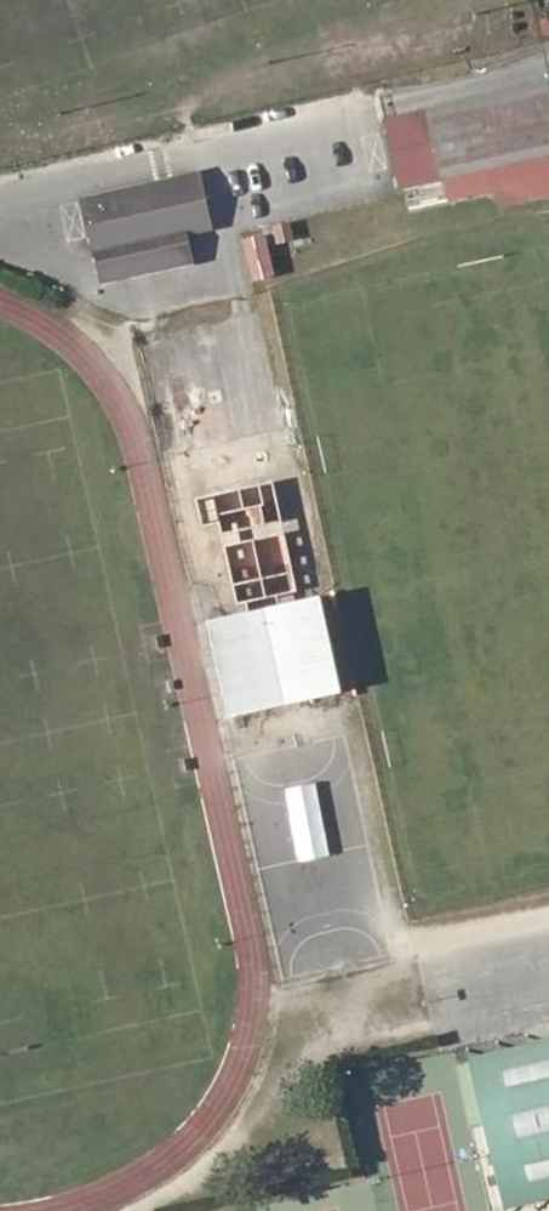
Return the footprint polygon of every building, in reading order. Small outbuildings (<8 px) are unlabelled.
[(450,199),(495,188),(491,168),(548,154),(548,97),(546,86),(386,122),(401,188),(445,178),(450,199)] [(548,195),(548,154),(491,168),(495,188),(500,207),(548,195)] [(196,178),(82,204),(94,255),(180,235),(208,228),(196,178)] [(94,255),(100,284),(187,263),(180,235),(94,255)] [(229,719),(342,693),(320,597),(208,622),(229,719)] [(548,1199),(548,1046),(472,1065),(507,1209),(548,1199)]
